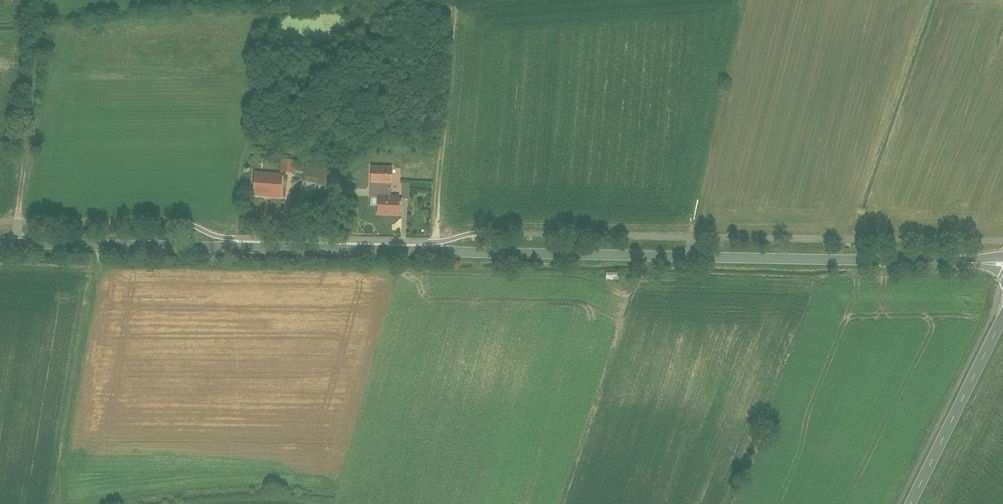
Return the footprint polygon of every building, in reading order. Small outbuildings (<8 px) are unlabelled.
[(372,167),(371,182),(378,182),(391,182),(392,168),(372,167)] [(255,175),(254,200),(281,201),(282,176),(255,175)] [(401,181),(401,199),(417,199),(417,181),(401,181)] [(391,182),(378,182),(377,214),(398,215),(399,197),(391,197),(391,182)]
